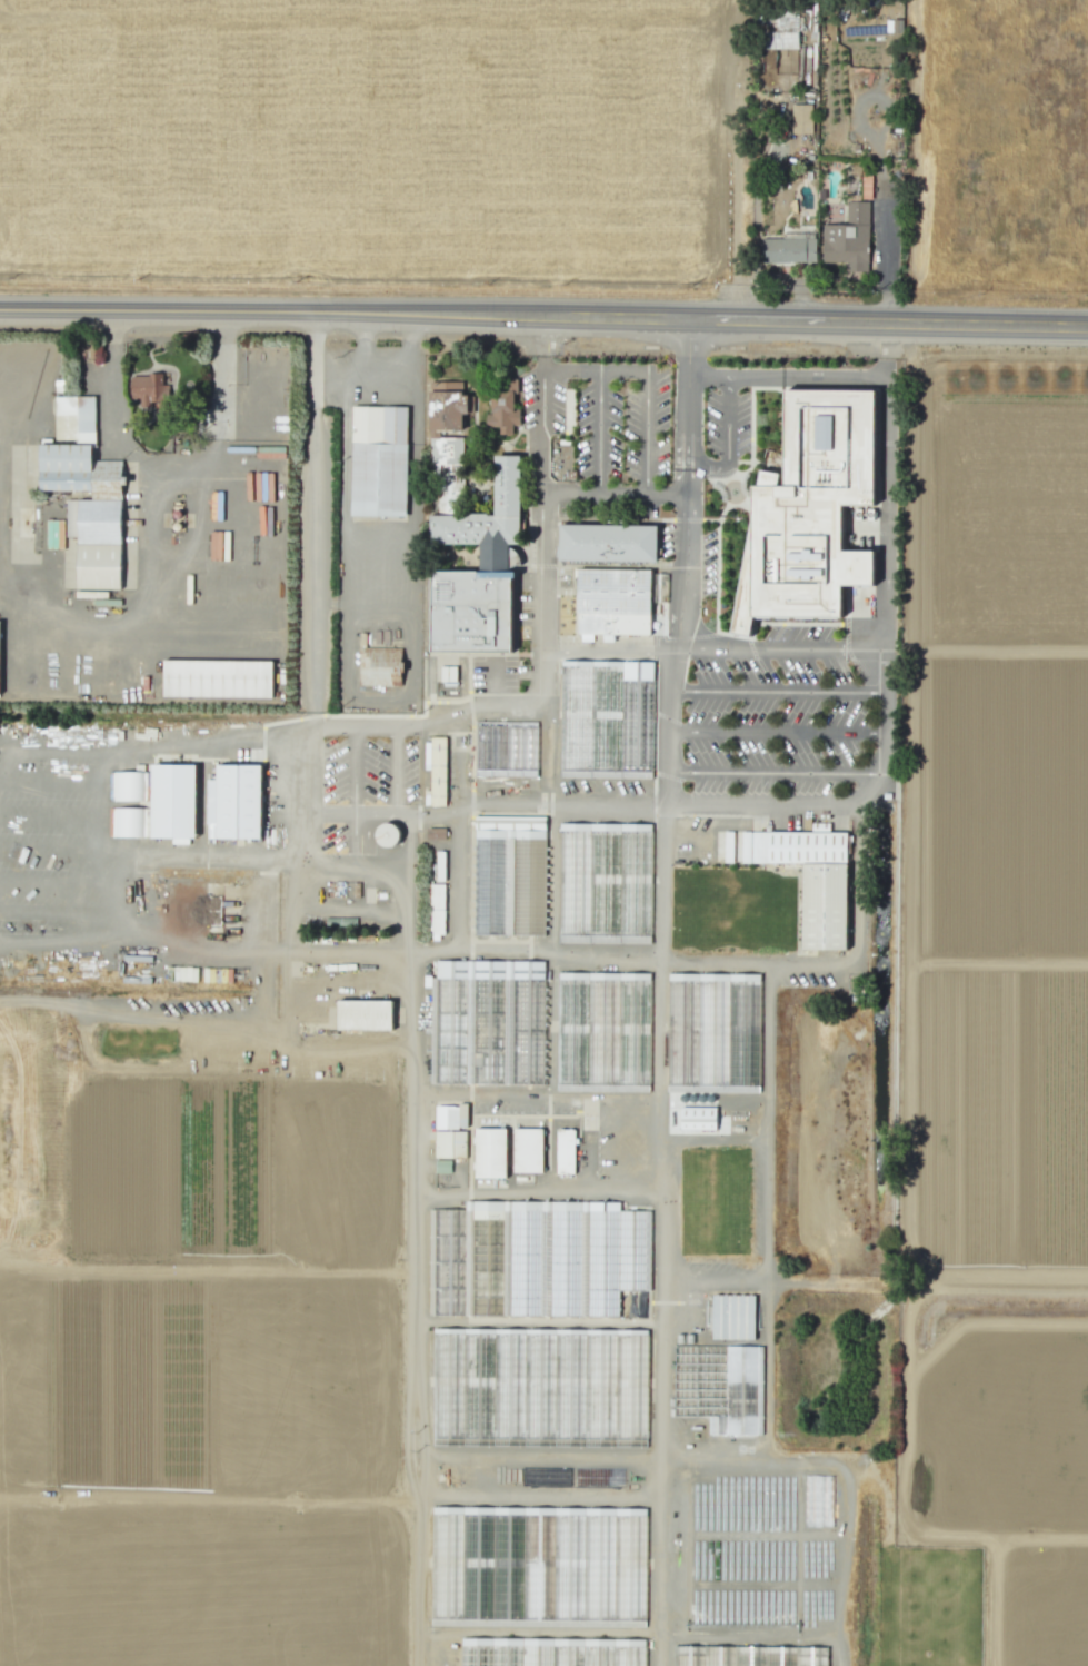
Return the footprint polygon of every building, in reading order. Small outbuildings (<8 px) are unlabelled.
[(811,104),(790,105),(791,134),(811,134),(811,104)] [(861,199),(871,199),(870,172),(861,172),(861,199)] [(821,225),(821,262),(844,262),(844,271),(867,272),(868,201),(846,201),(845,225),(821,225)] [(760,263),(814,264),(815,234),(782,234),(782,239),(760,238),(760,263)] [(130,375),(130,402),(167,401),(167,374),(130,375)] [(517,380),(502,380),(502,392),(490,392),(490,415),(485,415),(485,427),(498,427),(498,435),(512,435),(512,426),(519,426),(519,409),(513,409),(513,396),(517,396),(517,380)] [(429,466),(444,465),(445,472),(438,472),(438,481),(445,481),(445,489),(453,488),(453,471),(462,471),(461,437),(439,438),(439,431),(462,430),(462,414),(473,413),(472,395),(461,396),(461,381),(427,382),(429,466)] [(750,516),(730,633),(749,637),(752,616),(841,618),(840,584),(872,586),(872,551),(841,551),(841,505),(872,504),(875,389),(785,389),(783,485),(777,486),(779,474),(759,469),(756,486),(751,486),(750,516)] [(120,590),(121,461),(94,461),(94,397),(55,396),(54,444),(39,444),(38,491),(91,491),(91,500),(65,500),(65,536),(76,536),(76,589),(120,590)] [(405,517),(407,407),(351,406),(349,517),(405,517)] [(479,571),(430,572),(430,652),(510,652),(511,578),(515,578),(515,572),(508,571),(508,544),(519,544),(520,455),(493,456),(493,515),(429,515),(429,544),(479,544),(479,571)] [(46,548),(62,548),(63,520),(46,520),(46,548)] [(559,525),(559,561),(656,562),(657,525),(559,525)] [(576,568),(576,634),(649,635),(650,571),(576,568)] [(358,685),(398,686),(399,649),(358,648),(358,685)] [(271,698),(271,661),(162,660),(162,697),(271,698)] [(560,661),(559,777),(649,779),(652,662),(560,661)] [(439,682),(456,682),(456,667),(439,667),(439,682)] [(536,777),(536,726),(475,725),(474,777),(536,777)] [(429,791),(424,791),(424,806),(444,806),(445,737),(430,737),(429,791)] [(151,765),(196,764),(193,839),(150,837),(151,765)] [(216,766),(260,765),(259,840),(216,839),(216,766)] [(473,816),(473,935),(542,935),(545,816),(473,816)] [(398,840),(396,843),(392,846),(388,847),(385,847),(380,846),(377,843),(375,840),(375,835),(376,831),(378,827),(380,825),(383,823),(387,823),(391,824),(393,825),(397,829),(398,832),(399,835),(398,840)] [(558,823),(650,823),(649,944),(558,942),(558,823)] [(444,829),(426,829),(426,840),(444,840),(444,829)] [(801,863),(801,951),(846,950),(846,832),(740,832),(740,863),(801,863)] [(444,935),(443,884),(428,884),(429,935),(444,935)] [(435,960),(542,961),(541,1084),(429,1084),(430,978),(435,978),(435,960)] [(557,973),(556,1091),(648,1092),(649,973),(557,973)] [(667,973),(667,1092),(759,1093),(759,974),(667,973)] [(336,1000),(336,1030),(391,1030),(391,1001),(336,1000)] [(434,1129),(466,1130),(467,1106),(435,1105),(434,1129)] [(680,1130),(715,1130),(715,1108),(680,1108),(680,1130)] [(505,1129),(474,1128),(473,1178),(505,1178),(505,1129)] [(541,1173),(542,1129),(513,1129),(512,1173),(541,1173)] [(555,1174),(573,1174),(574,1130),(556,1129),(555,1174)] [(434,1131),(434,1158),(465,1158),(465,1131),(434,1131)] [(435,1173),(450,1173),(450,1160),(434,1160),(435,1173)] [(429,1316),(618,1317),(618,1290),(649,1291),(649,1211),(619,1211),(619,1202),(463,1201),(463,1210),(429,1210),(429,1316)] [(754,1296),(711,1295),(711,1339),(754,1340),(754,1296)] [(432,1328),(432,1445),(646,1447),(647,1330),(432,1328)] [(431,1506),(646,1508),(645,1628),(431,1625),(431,1506)] [(643,1639),(460,1638),(460,1665),(643,1665),(643,1639)] [(826,1647),(826,1665),(672,1665),(672,1646),(826,1647)]
